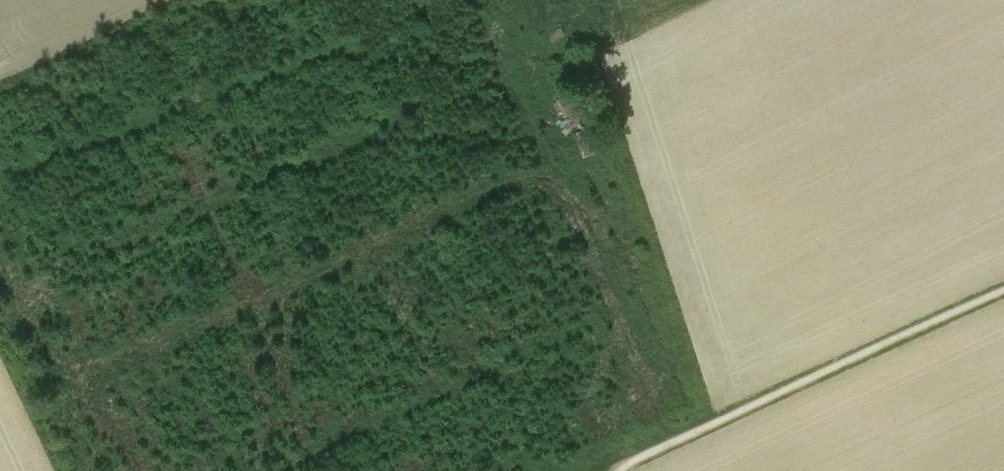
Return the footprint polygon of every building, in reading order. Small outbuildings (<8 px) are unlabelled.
[(566,114),(575,110),(567,91),(558,95),(566,114)]
